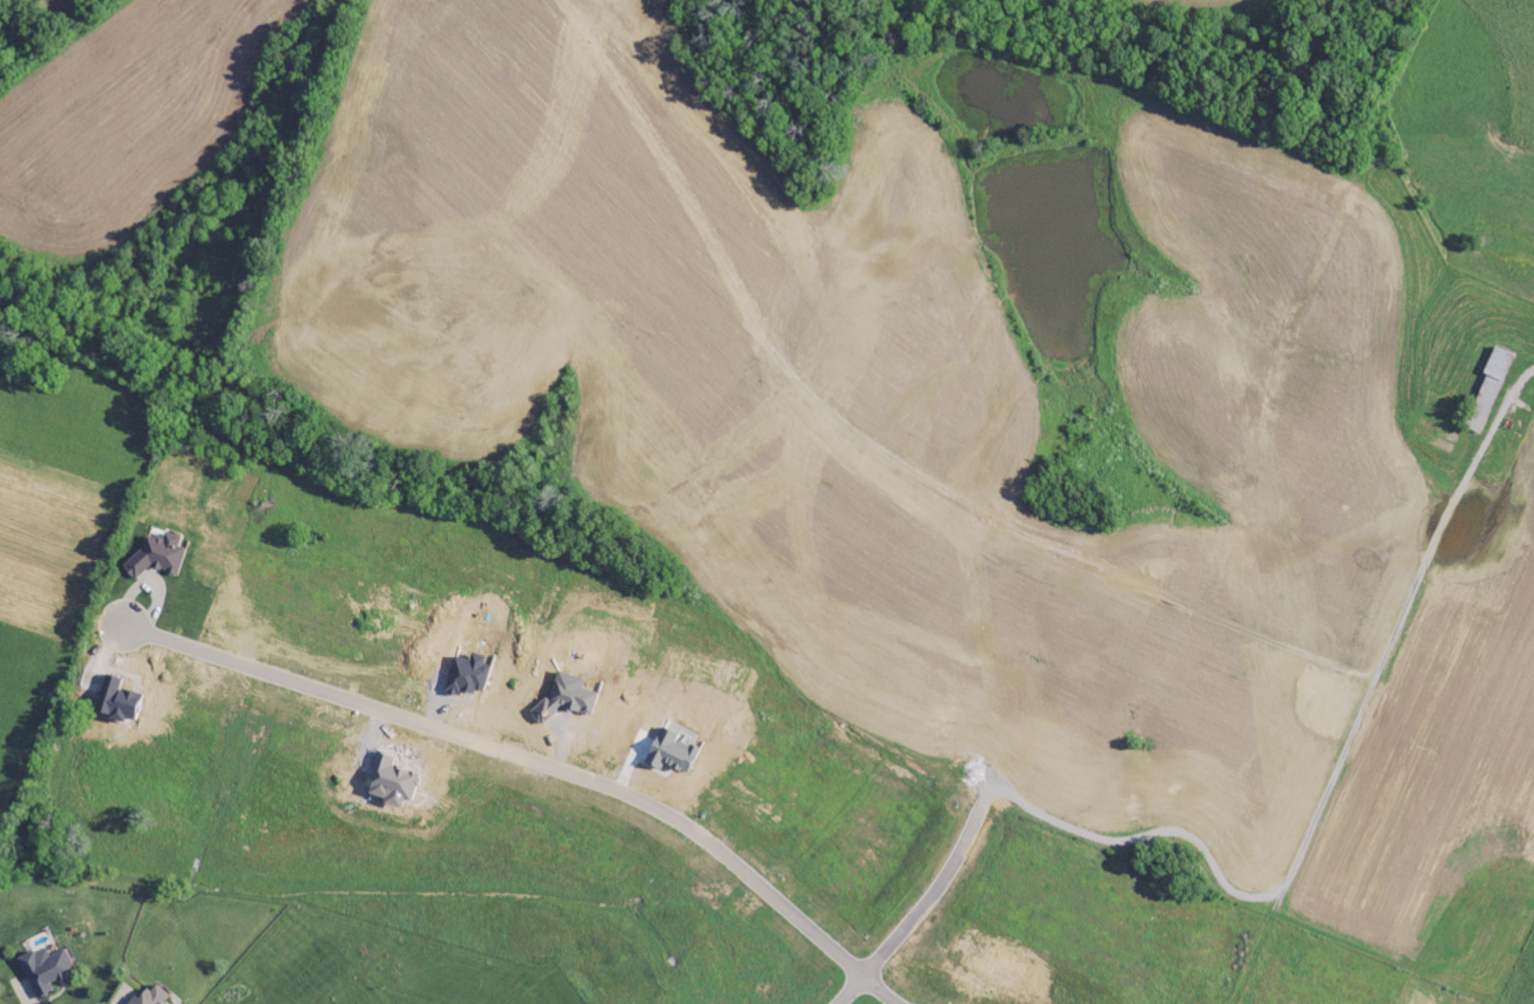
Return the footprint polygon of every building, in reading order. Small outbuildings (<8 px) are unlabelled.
[(1482,434),(1511,353),(1494,347),(1484,374),(1465,428),(1482,434)] [(184,548),(177,546),(179,537),(164,533),(161,541),(141,535),(130,575),(140,578),(144,566),(177,575),(184,548)] [(18,960),(37,1000),(53,992),(51,986),(75,974),(64,949),(48,957),(44,947),(18,960)] [(164,1003),(169,996),(153,983),(140,1001),(134,996),(127,1003),(165,1003),(164,1003)]
